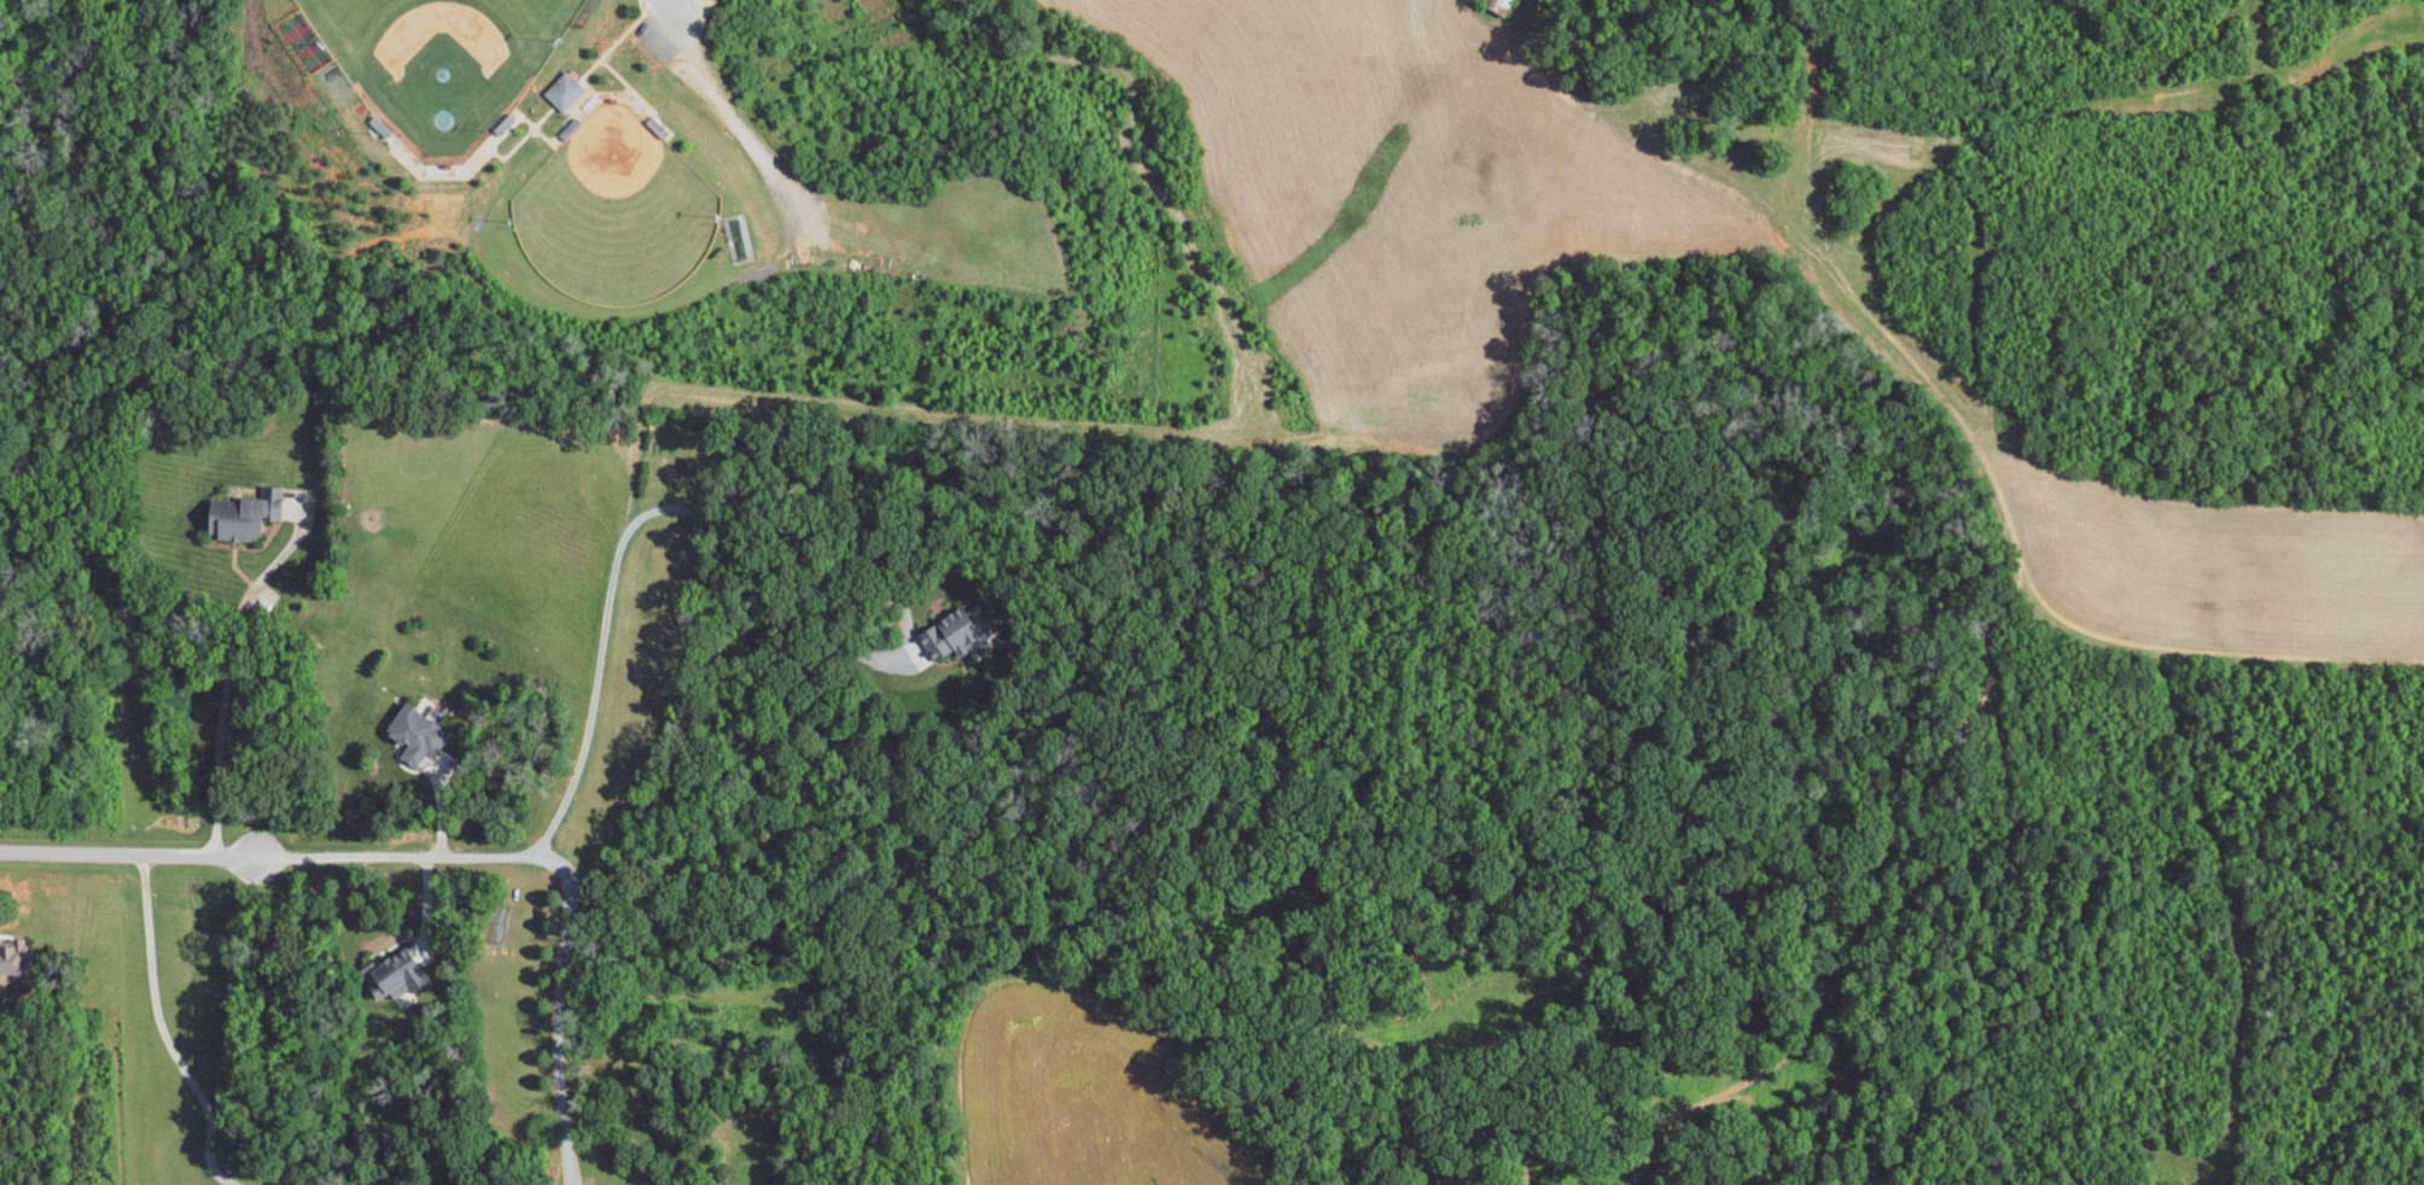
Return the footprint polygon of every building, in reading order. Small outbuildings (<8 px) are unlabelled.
[(543,93),(562,111),(584,88),(565,69),(543,93)] [(280,520),(280,486),(268,486),(267,498),(235,496),(235,499),(207,498),(206,533),(215,533),(215,539),(258,540),(259,519),(280,520)] [(982,634),(965,604),(916,633),(934,663),(982,634)] [(450,729),(402,700),(384,730),(405,743),(397,755),(417,767),(428,749),(435,754),(450,729)] [(24,938),(0,938),(0,980),(14,980),(14,973),(24,973),(24,938)] [(425,979),(406,945),(366,967),(375,985),(370,988),(375,998),(389,991),(392,997),(425,979)]
